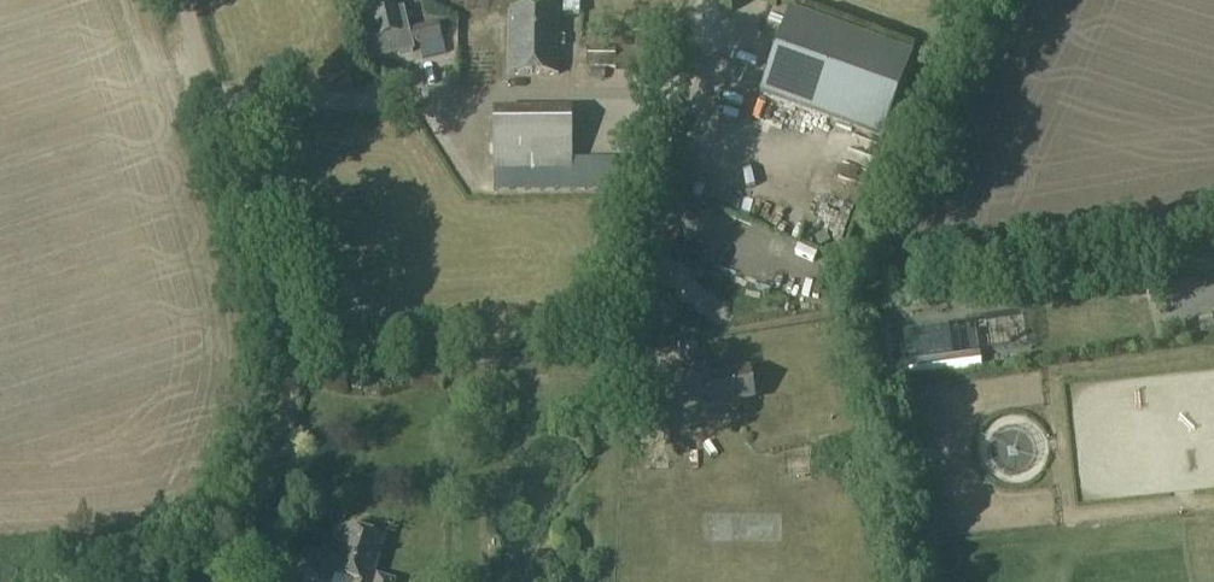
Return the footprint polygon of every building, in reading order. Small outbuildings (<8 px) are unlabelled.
[(378,38),(370,40),(376,61),(417,51),(416,46),(443,41),(438,23),(411,28),(406,6),(394,9),(392,0),(385,0),(370,3),(378,38)] [(558,75),(559,10),(510,9),(509,74),(558,75)] [(789,11),(759,94),(883,139),(913,56),(789,11)] [(586,48),(586,68),(615,69),(615,48),(586,48)] [(494,161),(572,160),(572,110),(494,111),(494,161)] [(1164,275),(1169,296),(1198,289),(1193,268),(1164,275)] [(715,386),(703,389),(706,406),(718,404),(718,405),(758,398),(753,370),(713,377),(715,386)] [(372,575),(383,540),(348,530),(341,553),(324,548),(317,571),(354,581),(394,581),(372,575)] [(303,542),(296,567),(314,572),(321,546),(303,542)]
